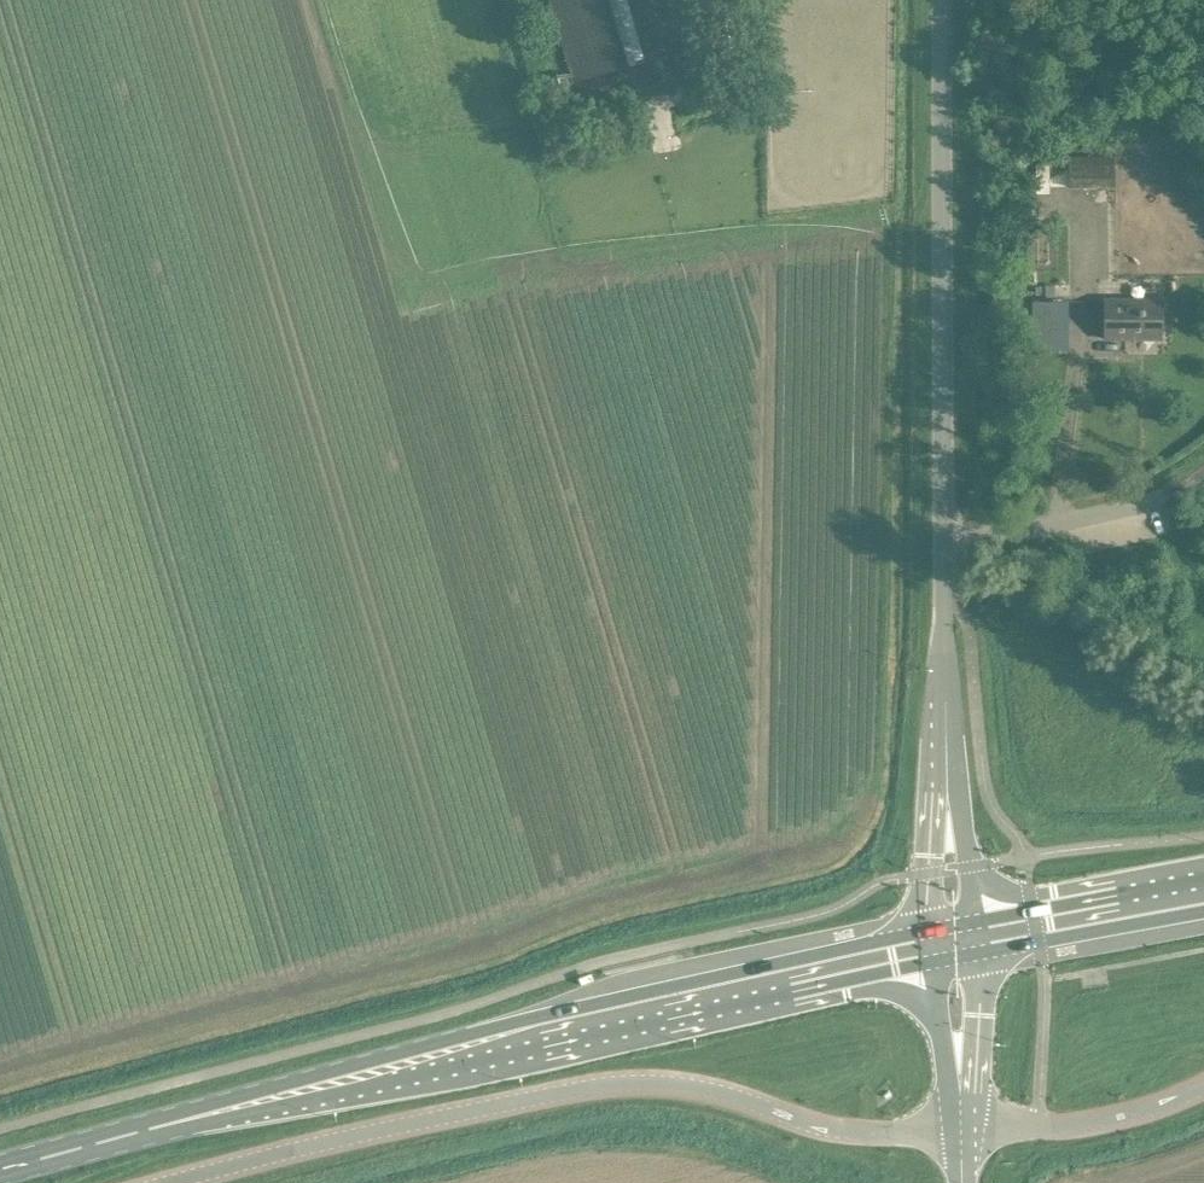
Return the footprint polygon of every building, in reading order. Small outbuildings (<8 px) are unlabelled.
[(573,81),(688,48),(675,0),(550,0),(573,81)] [(1069,158),(1069,187),(1114,187),(1113,157),(1069,158)] [(1160,338),(1160,300),(1104,300),(1104,338),(1160,338)]
